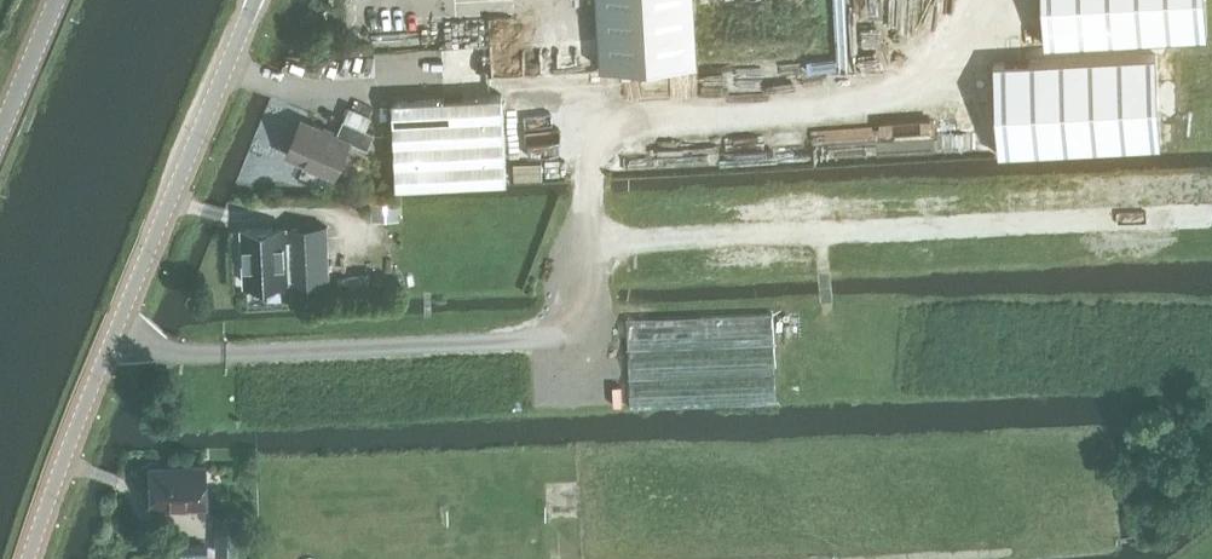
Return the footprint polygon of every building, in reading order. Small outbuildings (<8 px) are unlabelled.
[(698,60),(695,0),(598,0),(602,66),(698,60)] [(444,97),(394,99),(398,185),(508,180),(503,94),(492,94),(445,97),(444,97)] [(338,131),(301,116),(284,154),(336,176),(351,139),(369,146),(374,131),(343,117),(338,131)] [(373,219),(399,218),(400,218),(400,199),(399,199),(372,200),(373,219)] [(286,222),(241,225),(244,283),(289,281),(286,225),(286,222)] [(328,223),(286,225),(289,281),(289,285),(331,283),(328,223)] [(631,405),(777,400),(773,311),(627,316),(631,405)] [(149,506),(184,505),(184,498),(204,498),(204,464),(182,464),(182,467),(149,467),(149,506)] [(217,551),(236,551),(236,516),(216,516),(217,551)] [(205,541),(162,542),(162,552),(149,553),(149,558),(206,558),(205,541)]
